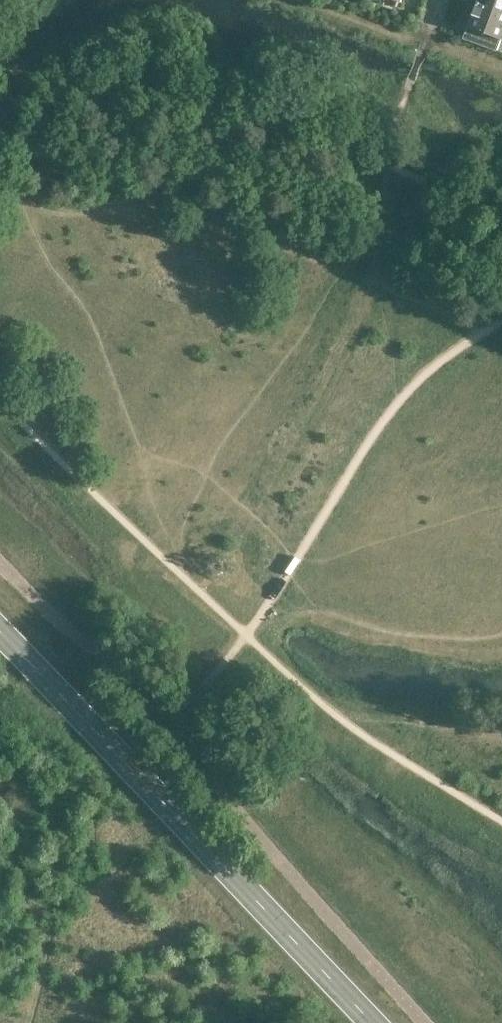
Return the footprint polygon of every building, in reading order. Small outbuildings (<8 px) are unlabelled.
[(474,3),(501,14),(501,0),(476,0),(474,3)] [(462,38),(495,51),(495,50),(501,32),(501,14),(474,3),(466,27),(469,28),(466,36),(463,34),(462,38)]
